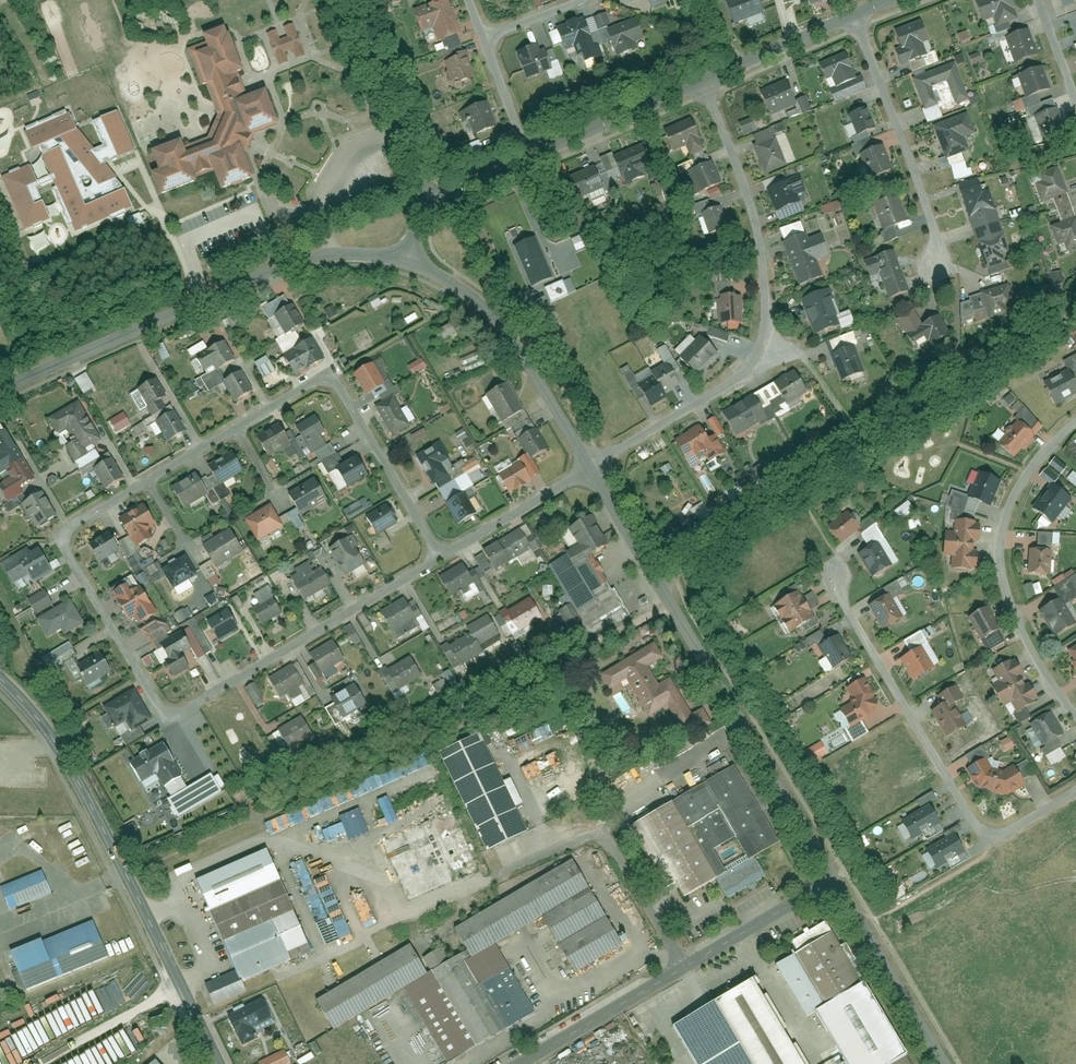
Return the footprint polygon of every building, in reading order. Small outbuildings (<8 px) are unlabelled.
[(724,1),(733,24),(761,13),(756,0),(727,0),(724,1)] [(970,1),(978,22),(992,18),(995,27),(1016,20),(1009,0),(973,0),(970,1)] [(422,46),(456,34),(445,3),(411,15),(422,46)] [(550,27),(560,54),(586,44),(575,17),(550,27)] [(601,31),(611,58),(631,50),(629,45),(639,41),(631,19),(601,31)] [(918,22),(891,32),(897,47),(892,49),(899,68),(926,58),(921,45),(926,43),(918,22)] [(305,57),(293,25),(282,29),(286,38),(279,41),(276,32),(266,36),(278,67),(288,64),(284,55),(292,52),(296,61),(305,57)] [(239,72),(221,26),(196,35),(198,42),(179,49),(193,85),(197,83),(209,115),(199,138),(178,145),(177,141),(148,152),(155,170),(146,173),(155,196),(193,181),(191,177),(209,170),(217,191),(250,179),(238,148),(246,145),(243,136),(274,124),(261,90),(240,98),(231,75),(239,72)] [(1027,30),(1003,38),(1012,62),(1035,54),(1027,30)] [(960,44),(970,42),(968,31),(958,33),(960,44)] [(508,50),(519,79),(547,69),(540,48),(533,51),(530,42),(508,50)] [(447,88),(473,78),(464,52),(437,61),(447,88)] [(842,52),(815,63),(822,82),(829,79),(833,88),(854,80),(842,52)] [(972,64),(981,60),(978,54),(969,58),(972,64)] [(955,62),(910,79),(921,109),(933,105),(927,88),(944,82),(953,108),(970,102),(955,62)] [(1042,67),(1015,75),(1022,99),(1049,91),(1042,67)] [(784,82),(758,92),(767,116),(794,106),(784,82)] [(562,92),(566,101),(574,98),(570,88),(562,92)] [(806,97),(795,100),(798,109),(786,112),(788,118),(810,112),(806,97)] [(492,126),(482,100),(456,111),(466,137),(492,126)] [(865,105),(845,113),(854,137),(874,129),(865,105)] [(1058,109),(1034,116),(1042,143),(1066,135),(1058,109)] [(134,153),(116,112),(90,124),(101,148),(93,152),(77,132),(75,132),(69,115),(67,116),(65,112),(24,130),(25,134),(23,135),(30,154),(39,150),(42,158),(52,184),(74,236),(132,208),(123,193),(124,191),(105,166),(134,153)] [(966,114),(932,126),(943,158),(968,149),(964,138),(974,135),(966,114)] [(693,118),(667,129),(675,149),(689,143),(701,138),(693,118)] [(739,126),(751,121),(750,118),(738,123),(739,126)] [(776,136),(752,146),(763,173),(787,164),(776,136)] [(689,143),(693,153),(705,148),(701,138),(689,143)] [(458,146),(461,156),(481,150),(478,141),(458,146)] [(629,180),(653,170),(642,144),(614,155),(619,166),(623,175),(626,173),(629,180)] [(881,145),(856,154),(866,180),(891,171),(881,145)] [(613,153),(603,157),(608,170),(619,166),(614,155),(613,153)] [(694,160),(680,166),(684,174),(688,172),(697,168),(694,160)] [(697,168),(688,172),(696,193),(723,182),(714,161),(697,168)] [(1058,165),(1039,171),(1043,184),(1035,186),(1040,203),(1067,195),(1058,165)] [(595,166),(569,176),(578,197),(604,186),(599,175),(595,166)] [(28,168),(0,180),(23,234),(51,222),(28,168)] [(605,189),(613,186),(607,171),(599,175),(604,186),(605,189)] [(796,176),(763,188),(772,212),(805,200),(796,176)] [(978,184),(958,190),(970,228),(997,219),(988,190),(981,192),(978,184)] [(719,186),(709,191),(711,197),(722,193),(719,186)] [(895,195),(871,205),(881,230),(906,220),(895,195)] [(710,200),(696,205),(699,215),(705,212),(713,209),(710,200)] [(713,209),(705,212),(714,233),(731,225),(723,205),(713,209)] [(138,213),(126,219),(130,228),(142,222),(138,213)] [(1075,218),(1051,225),(1057,246),(1064,244),(1066,249),(1075,246),(1075,221),(1075,218)] [(997,219),(970,228),(981,269),(1003,263),(1001,254),(1008,253),(997,219)] [(805,232),(781,242),(797,284),(820,275),(815,262),(830,256),(821,233),(808,238),(805,232)] [(570,239),(575,251),(587,245),(581,234),(570,239)] [(537,236),(517,245),(534,285),(554,276),(537,236)] [(891,249),(862,262),(868,277),(877,273),(889,302),(911,292),(891,249)] [(564,278),(545,286),(552,300),(571,292),(564,278)] [(1010,284),(980,291),(987,320),(1017,312),(1010,284)] [(829,289),(799,299),(811,336),(841,326),(829,289)] [(370,298),(375,307),(384,302),(379,293),(370,298)] [(276,314),(292,304),(286,294),(265,307),(271,317),(276,314)] [(743,295),(720,296),(721,321),(745,320),(743,295)] [(292,304),(276,314),(287,333),(296,328),(306,322),(294,303),(292,304)] [(339,311),(335,304),(327,309),(331,316),(339,311)] [(911,309),(897,317),(913,348),(927,341),(931,344),(947,336),(935,314),(918,322),(911,309)] [(224,321),(229,330),(244,321),(238,312),(224,321)] [(287,333),(276,314),(271,317),(269,318),(281,337),(287,333)] [(433,331),(439,341),(451,335),(445,325),(433,331)] [(731,331),(714,326),(711,336),(728,341),(731,331)] [(277,339),(285,353),(305,342),(296,328),(287,333),(281,337),(277,339)] [(305,342),(285,353),(297,374),(326,357),(314,336),(305,342)] [(702,336),(682,355),(699,372),(719,353),(702,336)] [(199,356),(210,349),(205,340),(189,349),(195,358),(199,356)] [(236,357),(226,340),(210,349),(199,356),(206,369),(215,364),(217,368),(219,367),(236,357)] [(164,360),(172,356),(164,342),(156,346),(164,360)] [(668,344),(660,349),(667,362),(675,357),(668,344)] [(852,345),(831,353),(841,379),(862,371),(852,345)] [(271,359),(268,355),(256,362),(258,367),(271,359)] [(199,373),(206,369),(199,356),(195,358),(191,360),(199,373)] [(424,356),(410,364),(415,372),(429,364),(424,356)] [(375,361),(355,373),(368,393),(387,382),(375,361)] [(680,383),(669,363),(654,372),(656,376),(665,392),(680,383)] [(217,368),(203,377),(207,383),(210,389),(224,381),(226,379),(219,367),(217,368)] [(1070,367),(1045,381),(1058,404),(1075,394),(1075,378),(1070,367)] [(255,389),(243,369),(226,379),(224,381),(236,401),(255,389)] [(633,370),(625,374),(638,397),(646,392),(641,384),(633,370)] [(792,371),(772,382),(784,403),(804,392),(792,371)] [(96,386),(88,372),(75,379),(83,393),(96,386)] [(656,376),(641,384),(646,392),(652,403),(667,395),(665,392),(656,376)] [(207,383),(203,377),(197,380),(201,387),(207,383)] [(158,378),(139,389),(149,406),(162,398),(168,395),(158,378)] [(196,386),(192,379),(187,382),(191,389),(196,386)] [(526,408),(510,381),(487,395),(503,421),(526,408)] [(772,382),(751,394),(765,418),(767,422),(787,410),(784,403),(772,382)] [(149,406),(139,389),(131,394),(141,411),(148,407),(149,406)] [(205,390),(199,393),(203,398),(208,395),(205,390)] [(395,394),(377,405),(394,433),(412,423),(411,421),(404,410),(395,394)] [(751,394),(719,413),(732,436),(765,418),(751,394)] [(167,406),(162,398),(149,406),(148,407),(153,415),(167,406)] [(103,438),(80,400),(50,417),(59,433),(72,425),(79,438),(85,448),(87,447),(103,438)] [(440,409),(443,413),(452,408),(449,403),(440,409)] [(410,406),(404,410),(411,421),(417,418),(410,406)] [(188,429),(176,409),(157,421),(164,432),(169,440),(188,429)] [(316,414),(298,425),(304,435),(308,441),(322,433),(326,430),(316,414)] [(1036,434),(1020,419),(999,442),(1016,457),(1036,434)] [(123,424),(113,421),(111,429),(120,432),(123,424)] [(164,432),(157,421),(150,425),(157,436),(164,432)] [(259,436),(270,455),(293,441),(281,423),(259,436)] [(699,424),(673,439),(690,469),(699,464),(698,462),(704,459),(708,462),(725,453),(714,433),(706,437),(699,424)] [(426,427),(413,435),(417,440),(430,432),(426,427)] [(466,428),(458,433),(462,440),(463,439),(470,435),(466,428)] [(529,453),(532,458),(549,448),(537,428),(520,438),(529,453)] [(25,458),(8,430),(0,435),(0,471),(1,472),(7,469),(25,458)] [(322,433),(308,441),(314,452),(316,450),(328,443),(322,433)] [(304,458),(314,452),(308,441),(304,435),(294,441),(304,458)] [(475,443),(470,435),(463,439),(468,447),(475,443)] [(77,460),(90,452),(87,447),(85,448),(79,438),(67,445),(77,460)] [(328,443),(316,450),(323,461),(338,452),(332,441),(328,443)] [(452,457),(442,441),(420,454),(430,470),(443,462),(452,457)] [(90,452),(77,460),(81,468),(101,456),(96,448),(90,452)] [(522,461),(532,479),(541,474),(532,458),(529,453),(520,459),(522,461)] [(113,457),(95,468),(107,488),(125,477),(113,457)] [(463,467),(466,472),(480,464),(476,457),(462,465),(463,467)] [(10,501),(39,483),(25,458),(7,469),(12,477),(0,484),(10,501)] [(349,485),(350,487),(369,475),(358,458),(339,469),(349,485)] [(239,461),(217,474),(223,482),(244,469),(239,461)] [(522,461),(501,473),(512,491),(532,479),(522,461)] [(451,474),(443,462),(430,470),(427,472),(434,484),(437,482),(451,474)] [(463,467),(451,474),(454,479),(466,472),(463,467)] [(349,485),(339,469),(331,474),(341,490),(349,485)] [(734,475),(739,487),(749,482),(743,470),(734,475)] [(1003,479),(980,470),(969,496),(992,506),(1003,479)] [(1066,478),(1075,487),(1075,473),(1073,470),(1066,478)] [(217,474),(203,482),(209,491),(223,482),(217,474)] [(437,482),(440,489),(454,480),(454,479),(451,474),(437,482)] [(181,495),(196,487),(191,478),(176,486),(181,495)] [(316,478),(290,493),(303,514),(328,499),(316,478)] [(449,502),(464,493),(456,480),(454,480),(440,489),(449,502)] [(1034,506),(1055,523),(1074,498),(1053,481),(1034,506)] [(181,495),(180,496),(186,507),(210,493),(209,491),(203,482),(196,487),(181,495)] [(736,482),(723,489),(730,501),(743,494),(736,482)] [(58,514),(44,491),(23,503),(37,526),(58,514)] [(449,502),(448,503),(460,524),(479,512),(466,492),(464,493),(449,502)] [(366,496),(345,508),(352,518),(372,506),(366,496)] [(907,500),(893,511),(900,520),(914,510),(907,500)] [(688,537),(714,521),(702,501),(691,508),(689,505),(682,509),(687,518),(683,521),(688,528),(684,530),(688,537)] [(272,503),(246,518),(259,540),(284,525),(272,503)] [(146,504),(121,518),(131,534),(138,546),(154,537),(150,530),(158,525),(146,504)] [(369,515),(380,533),(398,522),(387,504),(369,515)] [(297,508),(283,516),(291,531),(305,523),(297,508)] [(842,541),(862,526),(848,508),(829,523),(842,541)] [(593,515),(571,528),(581,545),(588,556),(610,542),(593,515)] [(979,519),(956,518),(956,530),(947,530),(946,554),(954,554),(953,568),(974,569),(974,568),(979,568),(980,549),(976,549),(976,542),(982,542),(983,522),(979,521),(979,519)] [(528,524),(521,528),(527,537),(533,533),(528,524)] [(521,528),(500,540),(512,560),(533,548),(527,537),(521,528)] [(231,529),(206,544),(215,558),(219,565),(244,550),(231,529)] [(110,532),(91,543),(101,560),(120,549),(110,532)] [(533,533),(527,537),(533,548),(535,551),(542,547),(533,533)] [(138,546),(131,534),(119,541),(129,557),(141,550),(138,546)] [(331,547),(347,574),(366,562),(357,547),(361,545),(354,534),(331,547)] [(500,540),(485,549),(497,569),(512,560),(500,540)] [(883,541),(862,553),(875,577),(897,565),(883,541)] [(588,556),(581,545),(569,553),(578,569),(591,561),(588,556)] [(328,553),(324,546),(315,552),(318,557),(323,565),(328,562),(326,558),(328,553)] [(28,547),(3,561),(16,583),(30,575),(34,582),(54,570),(40,547),(31,552),(28,547)] [(1054,549),(1031,548),(1030,573),(1053,574),(1054,549)] [(313,560),(318,557),(315,552),(314,550),(309,553),(313,560)] [(578,569),(569,553),(551,563),(579,609),(596,598),(592,592),(578,569)] [(188,554),(164,568),(168,575),(176,587),(199,573),(188,554)] [(150,558),(140,563),(137,556),(128,560),(133,571),(152,562),(150,558)] [(219,565),(215,558),(201,566),(213,586),(227,578),(219,565)] [(591,561),(578,569),(592,592),(611,581),(597,558),(591,561)] [(156,582),(168,575),(164,568),(159,560),(147,567),(156,582)] [(293,577),(297,582),(315,571),(309,560),(297,568),(300,573),(293,577)] [(464,562),(441,575),(453,595),(475,582),(470,572),(464,562)] [(297,582),(306,598),(331,583),(322,567),(315,571),(297,582)] [(282,568),(272,574),(278,584),(288,578),(282,568)] [(476,569),(470,572),(475,582),(479,588),(485,585),(476,569)] [(141,585),(148,580),(143,571),(135,576),(141,585)] [(257,583),(261,590),(274,583),(269,575),(257,583)] [(1038,581),(1024,586),(1028,597),(1042,592),(1038,581)] [(130,618),(136,614),(141,623),(159,612),(143,585),(132,591),(128,584),(114,592),(130,618)] [(256,593),(263,604),(275,597),(278,595),(271,584),(261,590),(256,593)] [(45,589),(30,598),(38,612),(54,603),(45,589)] [(781,619),(810,604),(803,589),(774,605),(781,619)] [(215,592),(206,597),(212,606),(221,601),(215,592)] [(908,617),(894,593),(873,605),(887,629),(908,617)] [(246,605),(239,595),(233,599),(239,609),(246,605)] [(532,596),(509,610),(514,619),(521,630),(544,616),(532,596)] [(1063,596),(1041,610),(1058,636),(1075,625),(1075,617),(1063,596)] [(255,609),(263,624),(284,611),(275,597),(263,604),(255,609)] [(405,597),(383,610),(394,629),(417,616),(405,597)] [(71,599),(38,619),(49,637),(63,629),(65,634),(85,622),(71,599)] [(790,635),(819,620),(810,604),(781,619),(790,635)] [(990,604),(969,616),(983,640),(1004,628),(990,604)] [(188,621),(192,618),(185,606),(176,612),(183,623),(188,621)] [(508,623),(514,619),(509,610),(507,607),(501,611),(503,613),(508,623)] [(209,621),(220,640),(241,627),(230,609),(209,621)] [(508,623),(503,613),(496,617),(502,626),(508,623)] [(373,625),(367,614),(360,617),(367,629),(373,625)] [(474,632),(481,645),(500,634),(489,615),(470,626),(474,632)] [(417,616),(394,629),(399,637),(422,624),(417,616)] [(191,627),(207,653),(213,649),(194,617),(192,618),(188,621),(191,627)] [(150,633),(159,650),(165,647),(163,644),(177,636),(170,623),(157,619),(141,628),(150,633)] [(514,619),(508,623),(513,631),(517,638),(523,635),(521,630),(514,619)] [(353,623),(347,627),(358,645),(364,641),(353,623)] [(508,623),(502,626),(507,635),(513,631),(508,623)] [(822,630),(825,638),(838,633),(835,625),(822,630)] [(191,627),(183,632),(192,648),(198,658),(207,653),(191,627)] [(191,666),(183,653),(192,648),(183,632),(177,636),(163,644),(165,647),(171,657),(167,660),(167,661),(176,675),(191,666)] [(451,645),(463,665),(485,651),(481,645),(474,632),(451,645)] [(858,657),(843,633),(821,646),(827,656),(820,660),(829,675),(858,657)] [(334,639),(312,652),(324,672),(346,659),(334,639)] [(72,642),(44,658),(52,671),(66,663),(74,658),(80,655),(72,642)] [(456,669),(463,665),(451,645),(449,642),(442,646),(456,669)] [(653,645),(599,677),(609,693),(625,684),(647,721),(667,709),(687,742),(712,727),(702,711),(691,718),(669,681),(658,688),(647,669),(662,660),(653,645)] [(905,659),(918,681),(941,668),(928,646),(905,659)] [(171,657),(165,647),(159,650),(156,652),(163,664),(167,661),(167,660),(171,657)] [(151,654),(144,658),(149,666),(155,662),(151,654)] [(411,656),(383,673),(394,692),(422,675),(411,656)] [(85,677),(90,685),(113,671),(104,657),(82,671),(85,677)] [(1013,658),(993,670),(1000,680),(993,684),(1006,705),(1013,700),(1020,711),(1040,699),(1031,682),(1027,685),(1022,676),(1027,673),(1018,657),(1014,660),(1013,658)] [(74,658),(66,663),(77,682),(85,677),(82,671),(74,658)] [(294,665),(301,676),(306,673),(299,662),(294,665)] [(293,663),(271,677),(283,697),(289,693),(300,686),(305,683),(301,676),(294,665),(293,663)] [(451,668),(446,672),(453,684),(458,680),(451,668)] [(306,673),(301,676),(305,683),(308,687),(313,684),(306,673)] [(878,694),(867,677),(849,688),(854,697),(853,703),(843,709),(853,727),(871,717),(878,694)] [(444,679),(434,684),(440,694),(449,688),(444,679)] [(256,682),(248,687),(259,705),(267,701),(256,682)] [(332,696),(345,717),(369,703),(356,682),(332,696)] [(313,684),(308,687),(312,694),(317,691),(313,684)] [(935,712),(951,738),(970,726),(957,706),(967,700),(958,685),(940,696),(946,706),(935,712)] [(300,686),(289,693),(293,699),(304,693),(300,686)] [(134,688),(104,706),(122,737),(153,719),(134,688)] [(1066,733),(1053,711),(1031,723),(1045,745),(1066,733)] [(303,716),(281,729),(290,744),(312,731),(303,716)] [(518,751),(559,733),(554,722),(513,739),(518,751)] [(527,835),(478,736),(437,756),(486,855),(527,835)] [(1009,736),(999,741),(1004,751),(1014,747),(1009,736)] [(99,757),(90,741),(83,744),(92,760),(99,757)] [(821,756),(827,753),(820,741),(804,750),(813,765),(822,760),(821,756)] [(166,745),(133,765),(143,783),(158,774),(165,787),(183,776),(185,775),(166,745)] [(555,751),(520,768),(526,780),(561,763),(555,751)] [(707,768),(711,775),(732,765),(728,757),(707,768)] [(981,789),(996,792),(1001,770),(996,768),(991,758),(970,770),(981,789)] [(1016,765),(1006,771),(1001,770),(996,792),(1010,795),(1027,785),(1016,765)] [(780,845),(734,767),(627,831),(664,893),(674,887),(683,901),(715,882),(728,875),(725,869),(714,852),(735,840),(745,857),(749,864),(754,860),(780,845)] [(172,798),(169,800),(180,818),(224,792),(213,774),(190,788),(172,798)] [(686,775),(681,777),(684,785),(690,783),(686,775)] [(183,776),(165,787),(172,798),(190,788),(183,776)] [(605,786),(607,792),(619,787),(617,781),(605,786)] [(931,792),(915,801),(918,807),(934,798),(931,792)] [(376,799),(386,824),(397,820),(387,795),(376,799)] [(347,839),(369,832),(360,807),(337,815),(339,823),(321,829),(325,842),(346,835),(347,839)] [(939,827),(929,808),(900,825),(911,844),(939,827)] [(125,835),(136,831),(133,822),(122,826),(125,835)] [(965,856),(954,837),(926,854),(936,873),(965,856)] [(266,852),(194,884),(233,973),(236,972),(242,986),(311,955),(266,852)] [(765,878),(754,860),(749,864),(745,857),(725,869),(728,875),(715,882),(727,901),(746,889),(749,893),(757,888),(755,885),(765,878)] [(571,863),(454,932),(466,954),(471,962),(495,948),(541,921),(574,977),(622,949),(571,863)] [(0,891),(0,894),(8,913),(50,895),(41,874),(0,891)] [(340,943),(352,939),(342,913),(330,918),(340,943)] [(329,918),(314,923),(322,945),(337,940),(329,918)] [(188,924),(182,927),(188,943),(195,940),(188,924)] [(824,924),(790,944),(797,955),(773,969),(805,1024),(814,1019),(841,1063),(908,1063),(862,986),(868,983),(845,946),(839,949),(824,924)] [(39,944),(7,958),(23,996),(105,961),(91,927),(41,948),(39,944)] [(409,948),(315,1004),(333,1033),(402,992),(426,977),(417,963),(409,948)] [(495,948),(471,962),(466,954),(450,964),(441,948),(417,963),(426,977),(402,992),(445,1063),(450,1063),(534,1014),(495,948)] [(213,1008),(246,994),(242,986),(236,972),(233,973),(204,987),(213,1008)] [(672,1031),(692,1063),(799,1063),(751,984),(672,1031)] [(270,1021),(261,1001),(226,1018),(241,1049),(256,1042),(251,1030),(270,1021)] [(44,1049),(40,1040),(38,1041),(32,1028),(0,1043),(0,1063),(13,1063),(44,1049)] [(125,1034),(131,1047),(144,1041),(138,1029),(125,1034)] [(72,1053),(76,1063),(118,1063),(134,1058),(125,1034),(72,1053)] [(283,1051),(258,1063),(289,1063),(283,1051)]
